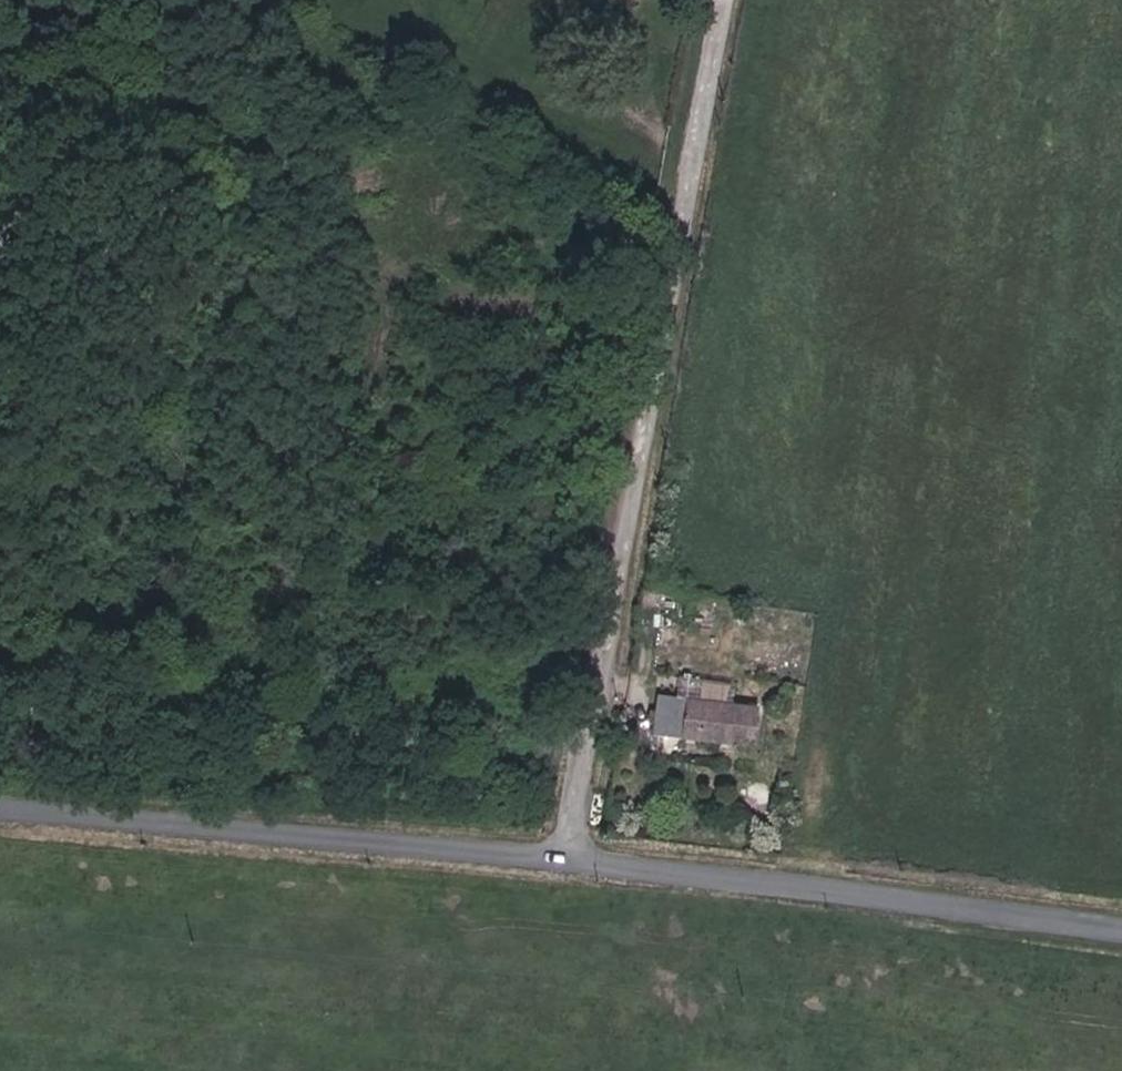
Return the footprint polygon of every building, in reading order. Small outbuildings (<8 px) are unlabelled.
[(770,698),(660,686),(653,727),(765,740),(770,698)]
